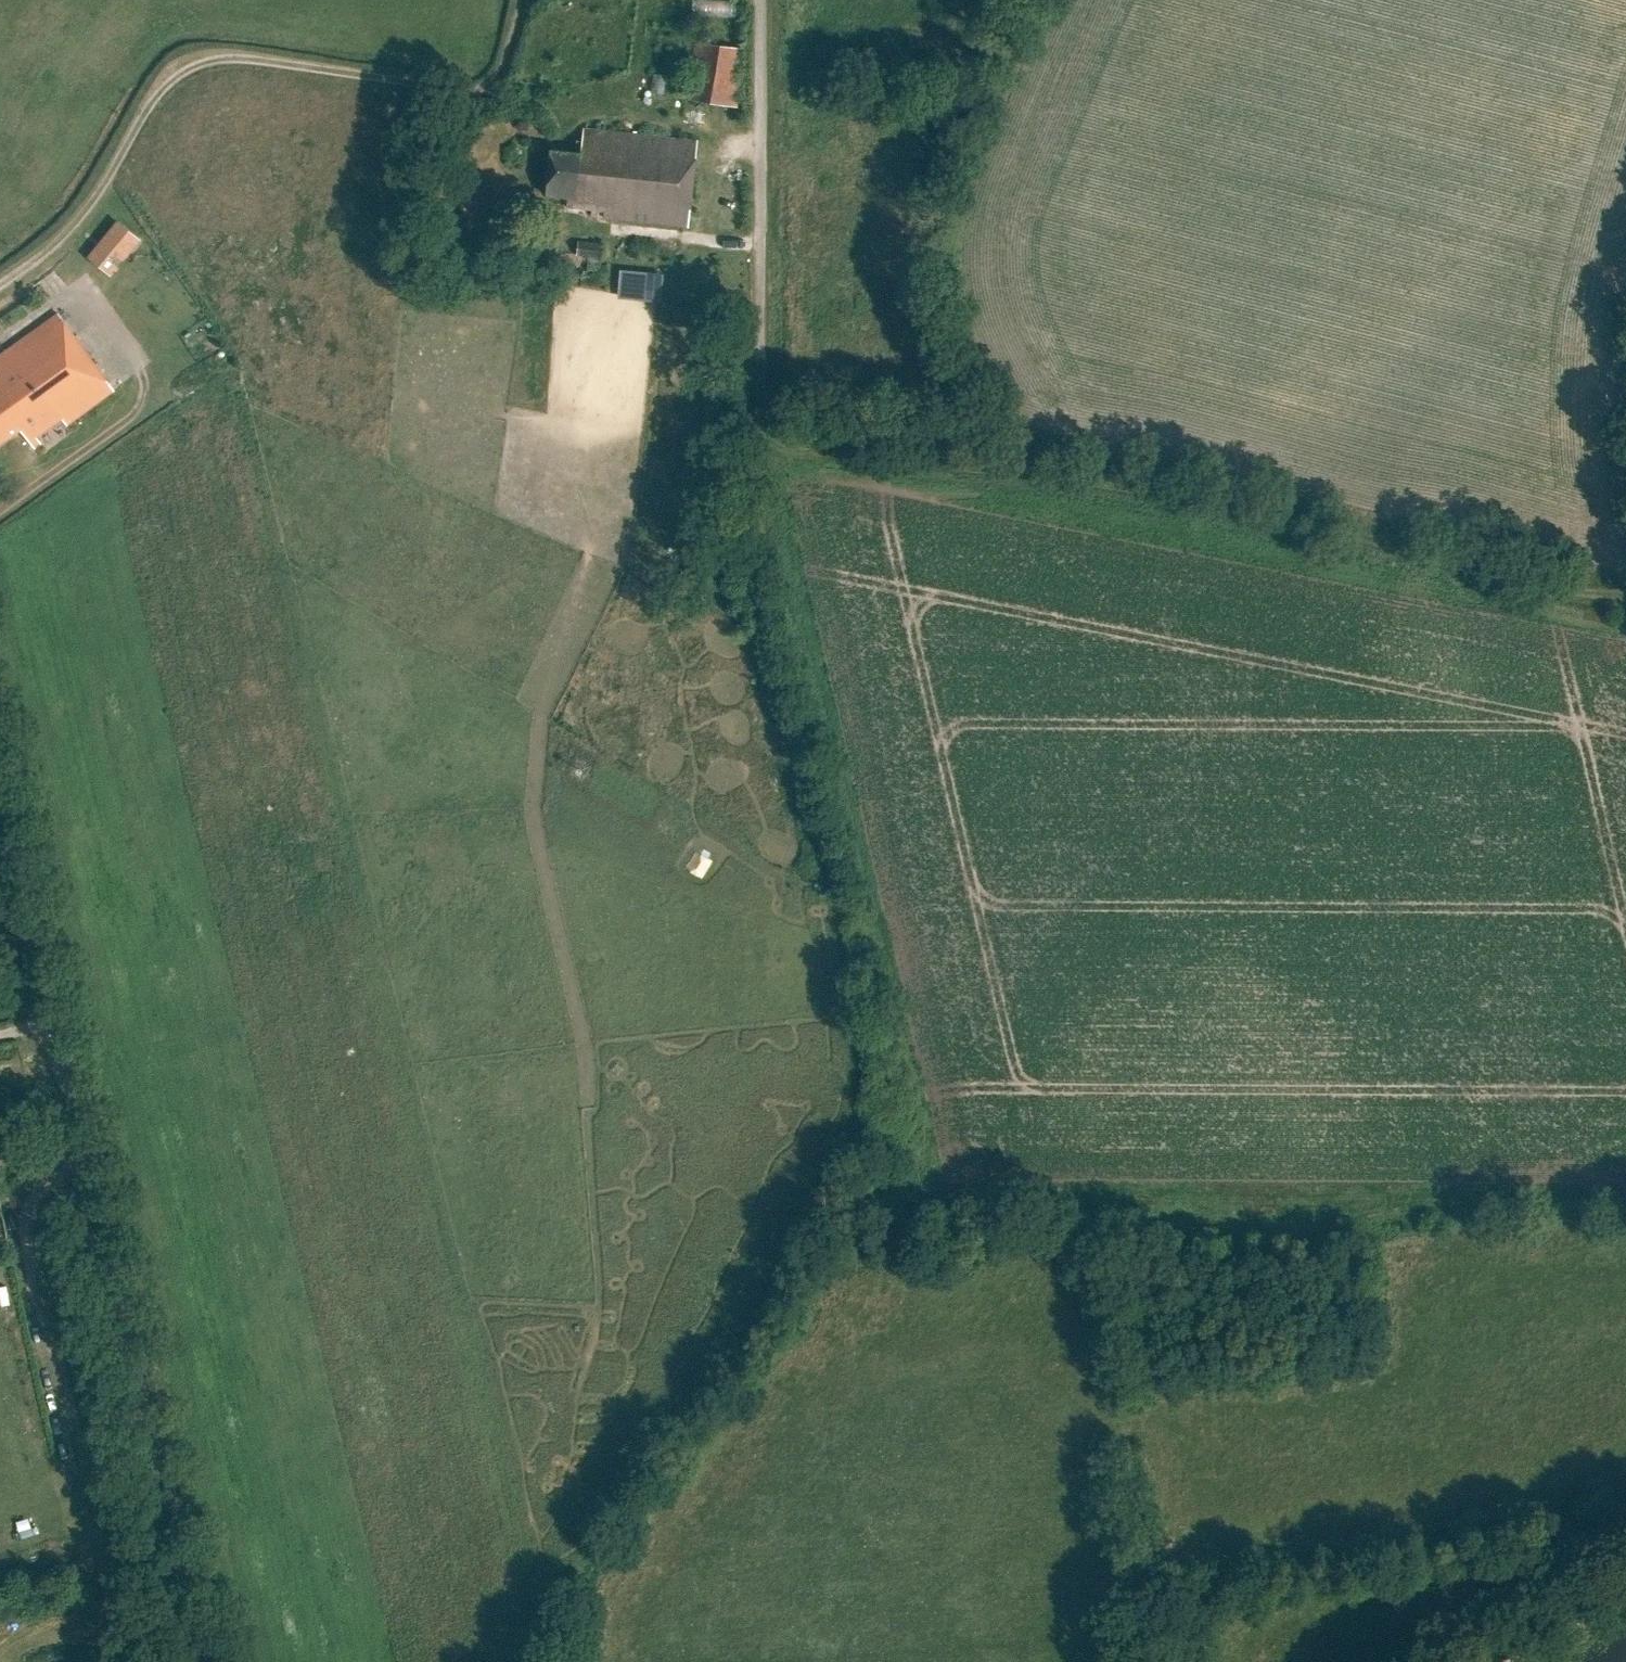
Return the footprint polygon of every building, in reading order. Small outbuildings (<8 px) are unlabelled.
[(688,17),(735,15),(734,0),(687,0),(688,17)] [(693,46),(685,103),(736,110),(744,53),(693,46)] [(546,197),(570,199),(569,206),(592,209),(591,218),(690,230),(700,147),(585,133),(582,157),(551,153),(546,197)] [(109,231),(88,256),(111,275),(132,249),(109,231)] [(604,244),(578,241),(577,257),(602,260),(604,244)] [(656,297),(657,264),(617,264),(616,297),(656,297)] [(21,430),(35,450),(115,392),(60,317),(0,360),(0,446),(21,430)]
